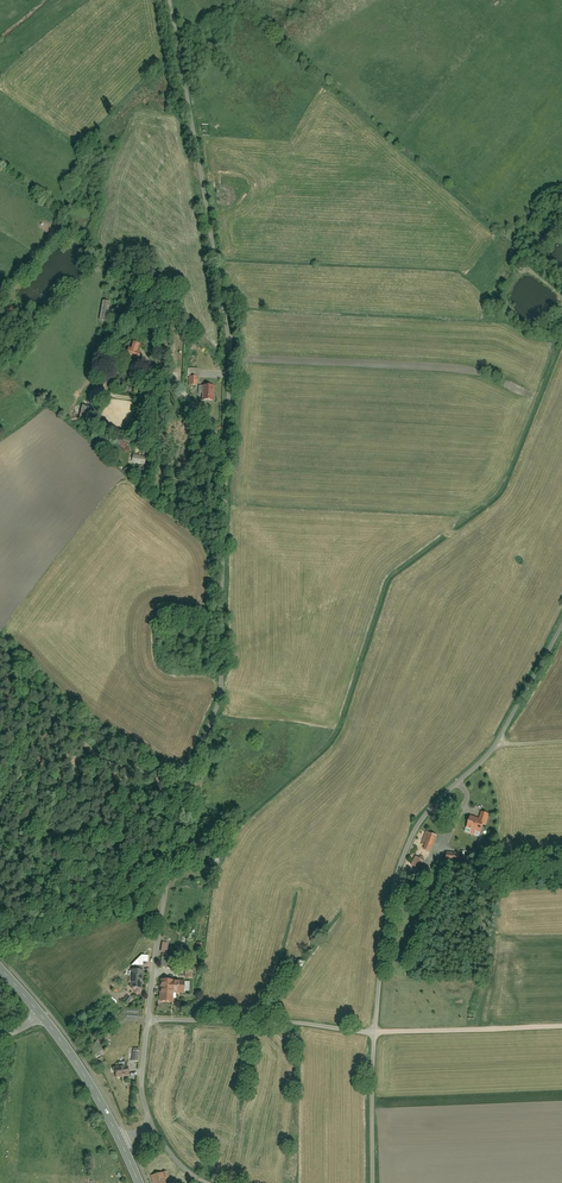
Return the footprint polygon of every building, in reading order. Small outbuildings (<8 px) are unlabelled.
[(101,299),(97,322),(107,324),(111,301),(101,299)] [(134,343),(131,350),(128,349),(126,356),(133,358),(131,365),(137,367),(140,360),(138,360),(140,353),(137,352),(139,345),(134,343)] [(203,400),(213,400),(214,386),(203,386),(203,400)] [(84,398),(74,421),(95,425),(100,405),(84,398)] [(133,456),(132,462),(145,464),(146,458),(133,456)] [(470,816),(466,831),(479,835),(484,820),(470,816)] [(419,850),(430,854),(437,836),(426,832),(419,850)] [(455,836),(454,848),(477,850),(478,838),(455,836)] [(447,850),(446,861),(459,862),(460,851),(447,850)] [(412,868),(419,870),(423,860),(416,858),(412,868)] [(183,948),(179,961),(186,963),(190,950),(183,948)] [(141,955),(131,966),(136,967),(140,964),(147,965),(148,956),(141,955)] [(161,958),(161,968),(175,969),(175,959),(161,958)] [(130,970),(129,989),(140,990),(140,971),(130,970)] [(118,981),(111,988),(123,1000),(130,993),(118,981)] [(159,981),(159,985),(158,985),(158,1003),(169,1003),(169,993),(182,993),(182,981),(159,981)] [(115,1067),(116,1078),(130,1077),(129,1066),(125,1066),(124,1061),(118,1062),(119,1066),(115,1067)] [(156,1177),(157,1182),(167,1182),(166,1180),(170,1179),(169,1171),(163,1172),(163,1176),(156,1177)]
